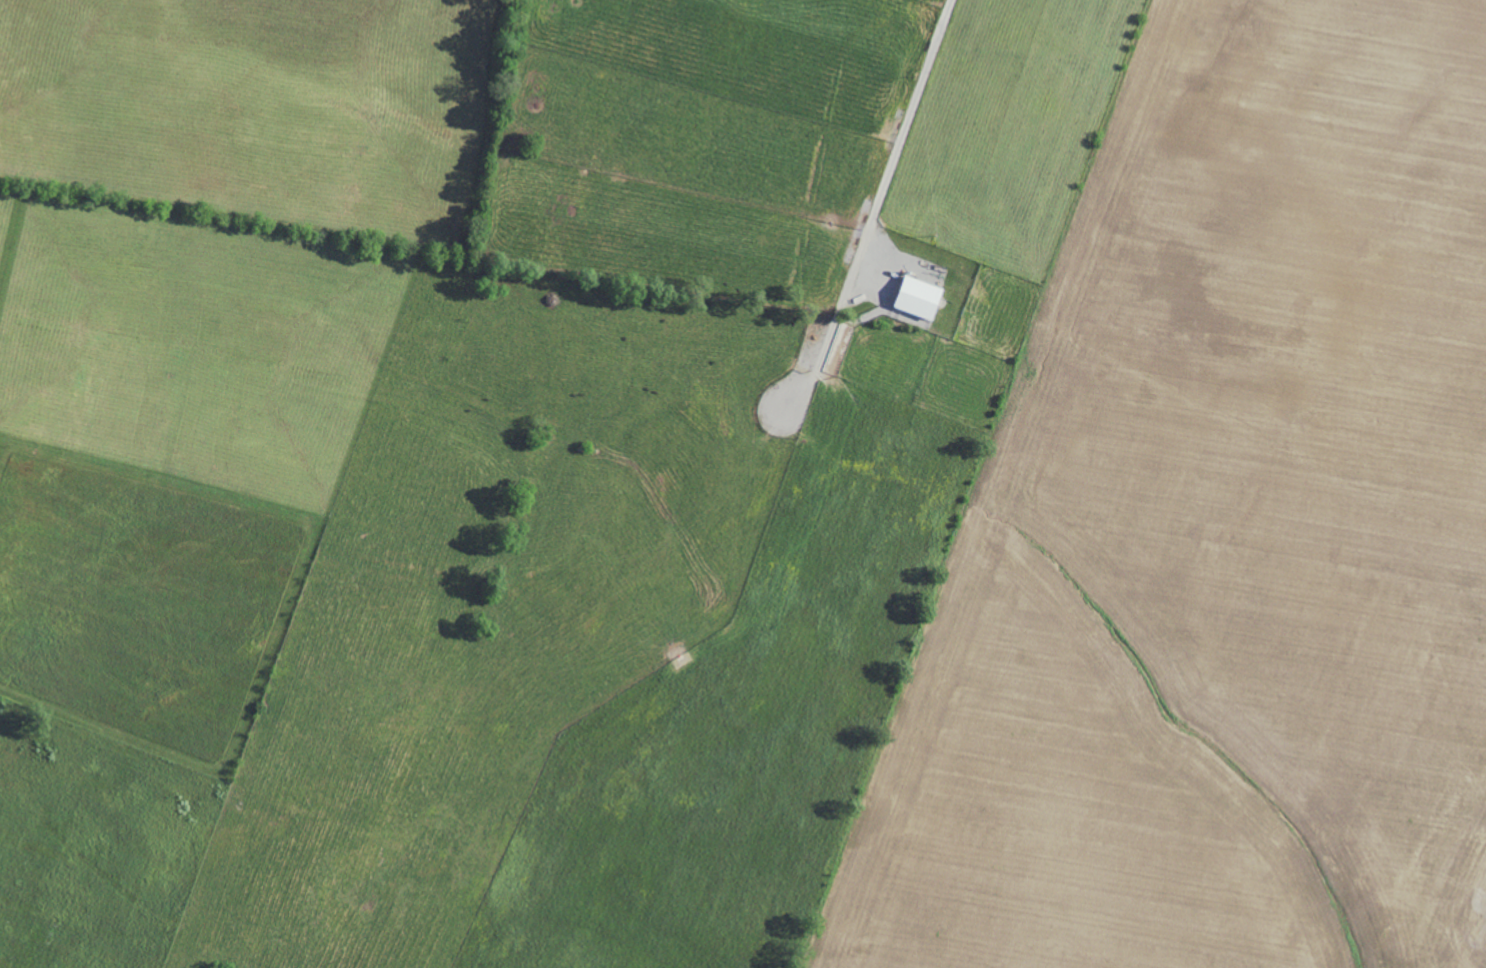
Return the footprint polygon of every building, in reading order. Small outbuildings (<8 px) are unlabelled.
[(901,310),(898,319),(929,329),(943,288),(904,275),(893,307),(901,310)]
